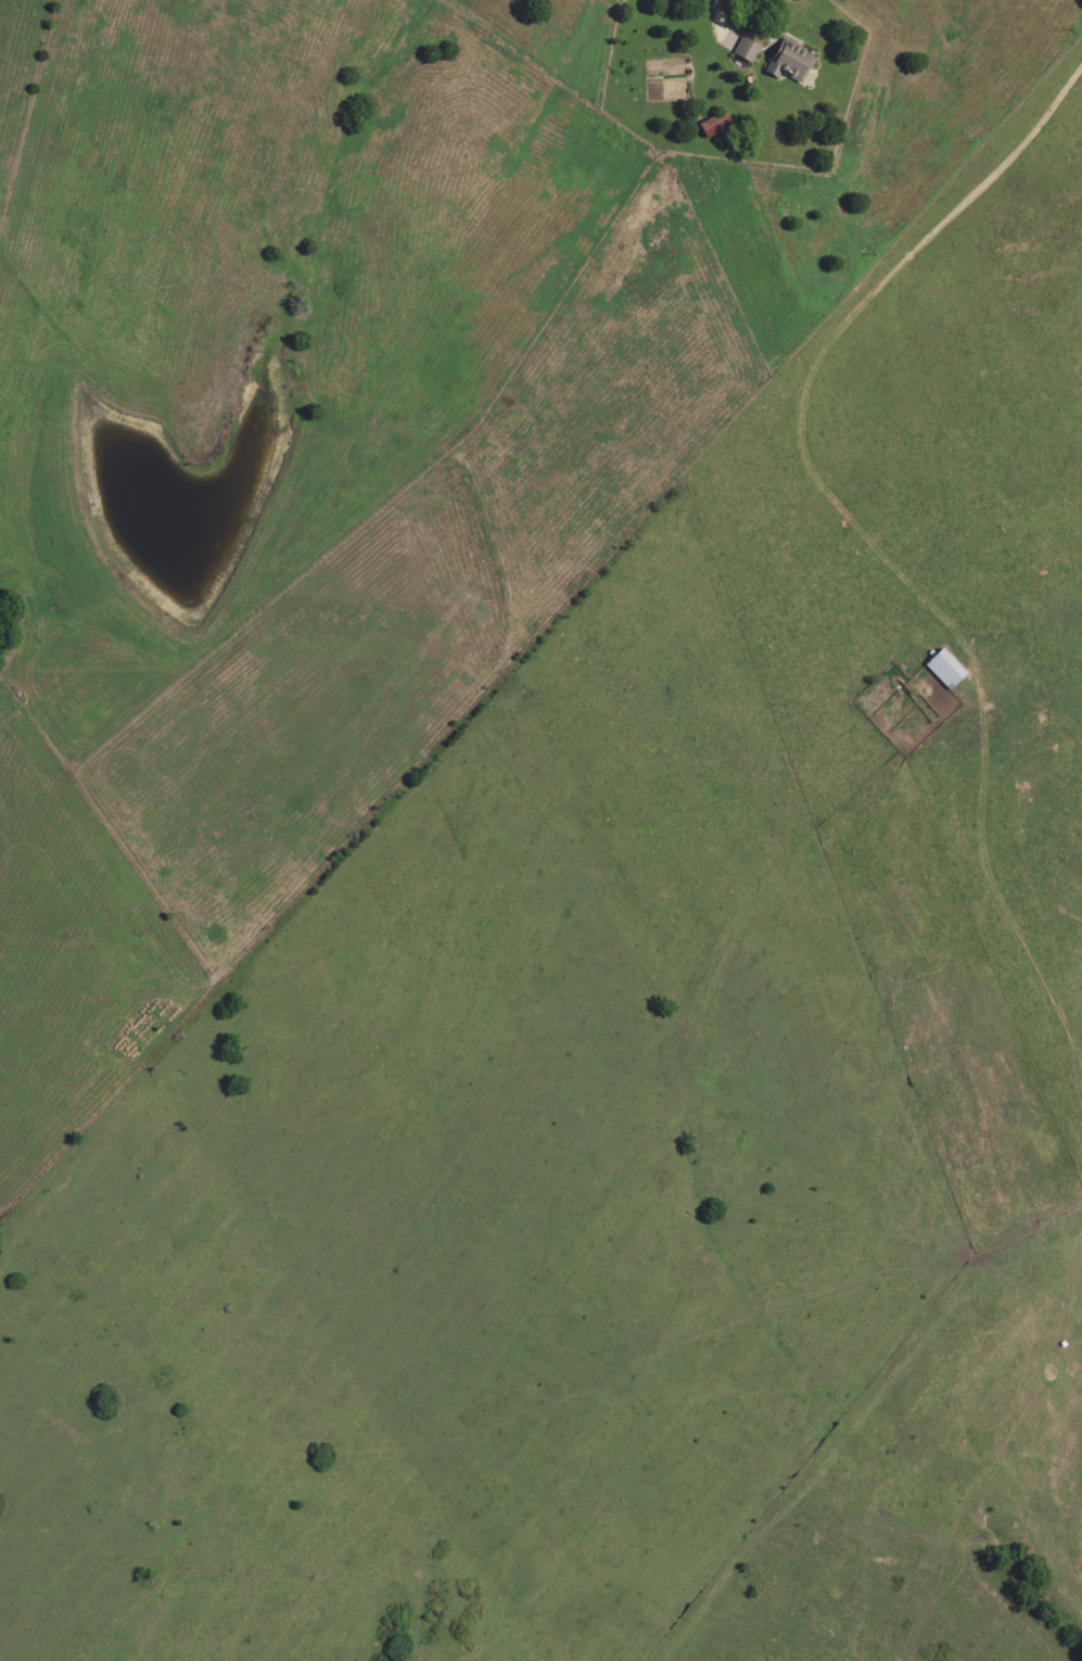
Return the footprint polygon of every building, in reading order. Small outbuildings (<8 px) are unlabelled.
[(766,45),(746,35),(737,53),(757,63),(766,45)] [(770,71),(782,78),(786,73),(805,84),(822,56),(806,47),(801,56),(796,54),(800,48),(788,41),(770,71)] [(965,673),(941,647),(923,663),(948,689),(965,673)]
